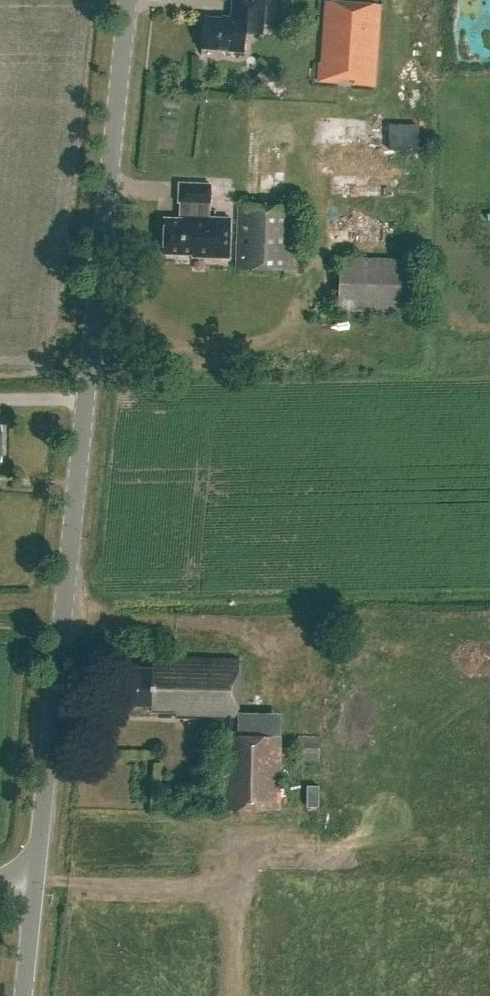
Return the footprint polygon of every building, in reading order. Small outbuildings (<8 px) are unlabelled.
[(234,21),(205,19),(203,49),(243,53),(245,34),(262,35),(265,0),(236,0),(234,21)] [(373,85),(379,6),(364,5),(363,20),(331,18),(328,65),(319,64),(318,81),(338,83),(338,77),(354,79),(354,84),(373,85)] [(268,68),(258,77),(266,86),(276,77),(268,68)] [(159,232),(159,240),(162,242),(163,243),(163,253),(163,255),(192,255),(193,255),(193,257),(193,259),(230,260),(230,242),(231,219),(210,219),(210,218),(210,205),(212,205),(212,184),(178,183),(177,204),(180,204),(180,218),(163,218),(163,229),(162,229),(159,232)] [(238,208),(236,270),(302,272),(302,252),(303,221),(303,209),(238,208)] [(418,318),(420,266),(342,264),(340,315),(418,318)] [(128,709),(155,710),(155,713),(175,713),(175,717),(180,717),(180,719),(222,720),(222,725),(224,725),(224,740),(222,740),(220,810),(281,811),(283,741),(237,740),(239,660),(155,658),(155,669),(129,669),(129,681),(128,692),(128,709)] [(322,758),(323,740),(300,739),(299,757),(322,758)] [(307,786),(307,807),(318,807),(318,786),(307,786)]
